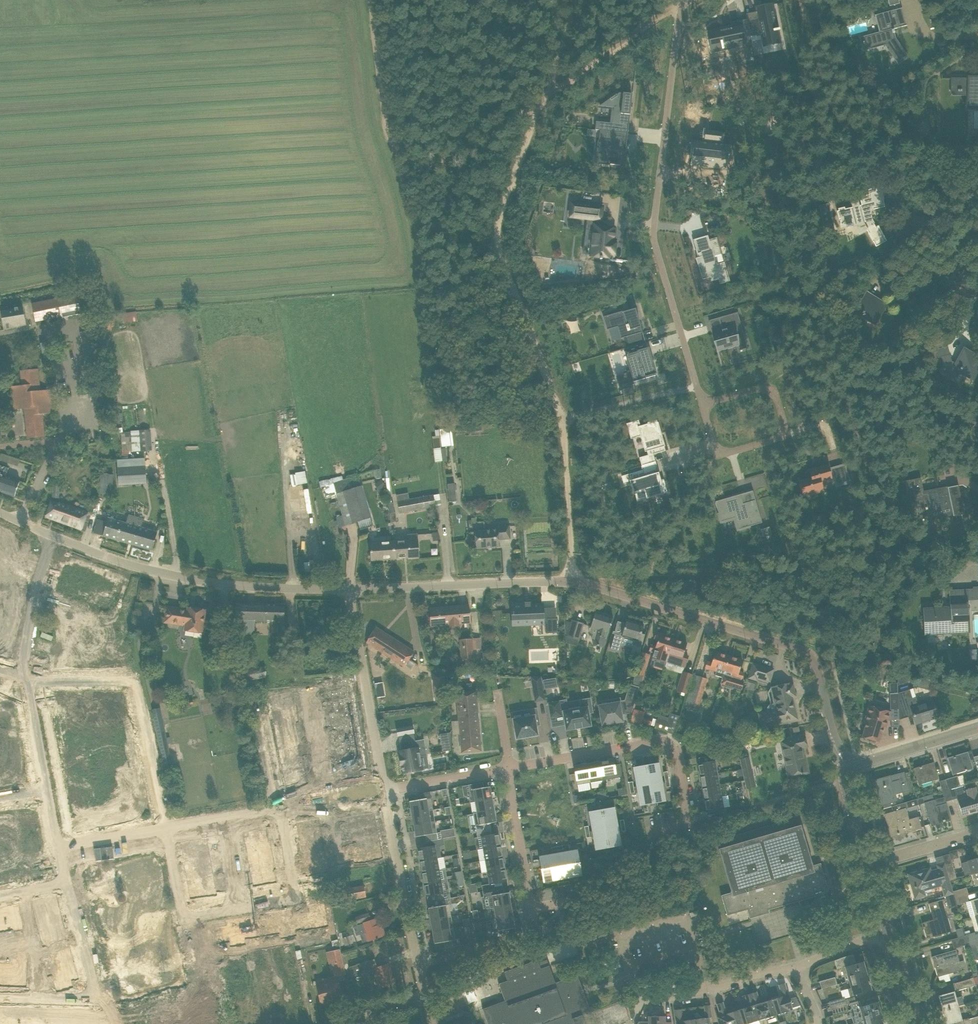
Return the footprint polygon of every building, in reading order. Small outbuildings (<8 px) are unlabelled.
[(759,19),(747,21),(750,36),(762,33),(764,43),(779,40),(772,4),(756,7),(759,19)] [(879,31),(860,37),(864,50),(885,45),(897,64),(899,63),(907,57),(895,39),(893,33),(894,32),(894,29),(907,25),(902,8),(892,10),(875,15),(879,31)] [(731,26),(708,31),(712,49),(721,47),(721,49),(723,49),(722,45),(734,42),(734,44),(744,42),(744,40),(750,39),(750,36),(747,21),(730,24),(731,26)] [(950,89),(951,89),(950,91),(958,91),(958,92),(962,92),(962,91),(968,92),(968,100),(977,101),(977,78),(951,78),(950,89)] [(610,99),(600,106),(613,107),(612,123),(628,125),(631,103),(632,94),(627,94),(627,93),(619,93),(618,93),(617,94),(616,94),(610,98),(610,99)] [(596,121),(595,129),(601,130),(604,130),(605,122),(596,121)] [(597,149),(597,150),(598,150),(599,150),(604,151),(602,162),(610,163),(610,164),(620,165),(620,164),(624,165),(624,157),(625,157),(626,143),(626,141),(624,140),(614,139),(614,132),(604,130),(601,130),(601,137),(599,137),(599,140),(598,149),(597,149)] [(690,165),(697,166),(697,164),(701,164),(701,166),(727,170),(727,169),(726,169),(728,145),(719,143),(720,132),(722,132),(705,130),(706,131),(705,142),(693,140),(693,141),(695,141),(692,165),(690,165)] [(845,209),(844,207),(838,208),(838,210),(837,211),(839,218),(841,227),(846,226),(846,227),(852,226),(852,224),(857,223),(862,222),(876,246),(886,241),(878,225),(875,227),(871,219),(869,211),(873,209),(885,207),(883,199),(883,200),(871,203),(869,194),(859,197),(861,205),(858,206),(858,207),(854,208),(853,207),(845,209)] [(587,230),(594,230),(591,255),(591,256),(600,257),(600,259),(602,259),(602,257),(611,258),(611,255),(614,255),(615,240),(613,240),(614,229),(605,228),(605,225),(597,224),(598,220),(601,220),(602,207),(571,203),(570,217),(587,218),(588,219),(587,230)] [(818,205),(823,225),(833,223),(828,203),(818,205)] [(707,235),(693,239),(694,241),(694,242),(694,241),(697,253),(700,252),(701,256),(697,258),(696,258),(702,279),(710,277),(711,281),(718,279),(720,284),(730,281),(724,262),(721,263),(718,255),(720,254),(716,239),(709,241),(709,239),(707,235)] [(37,302),(31,303),(35,321),(67,315),(68,317),(81,314),(77,293),(62,296),(37,302)] [(853,313),(865,320),(866,318),(874,323),(884,307),(883,303),(867,294),(862,302),(860,302),(853,313)] [(22,307),(0,311),(0,312),(4,330),(26,325),(22,307)] [(627,311),(604,317),(606,326),(607,329),(610,328),(619,325),(622,338),(626,337),(641,333),(640,331),(637,322),(639,322),(635,310),(636,310),(635,308),(627,311)] [(717,339),(714,339),(715,340),(716,345),(717,350),(718,350),(718,349),(719,349),(738,343),(736,334),(743,332),(740,321),(737,312),(718,318),(719,320),(720,320),(723,330),(722,330),(722,331),(715,333),(717,339)] [(51,326),(40,329),(43,341),(54,338),(51,326)] [(93,330),(80,332),(82,348),(94,347),(93,330)] [(54,339),(43,342),(46,354),(58,351),(54,339)] [(633,373),(618,377),(620,383),(621,386),(644,379),(655,376),(654,374),(653,370),(645,342),(628,347),(628,348),(630,354),(627,355),(627,356),(628,356),(633,373)] [(939,372),(947,376),(946,377),(954,382),(959,373),(974,381),(977,374),(977,372),(977,371),(977,368),(977,357),(964,350),(955,365),(951,362),(949,355),(950,355),(947,346),(933,350),(935,358),(941,357),(943,364),(939,372)] [(21,385),(11,386),(13,410),(24,409),(27,438),(44,436),(42,414),(53,412),(51,389),(40,390),(38,368),(20,370),(21,385)] [(638,420),(628,423),(629,426),(632,437),(635,436),(635,438),(642,436),(646,448),(648,455),(639,458),(641,466),(643,466),(644,466),(644,465),(650,463),(651,463),(649,456),(663,452),(663,451),(664,451),(665,451),(665,450),(663,446),(664,446),(662,440),(660,440),(658,433),(660,433),(659,429),(658,429),(657,422),(656,420),(647,423),(647,424),(640,426),(638,420)] [(464,424),(465,432),(482,432),(481,424),(464,424)] [(439,429),(441,446),(453,445),(451,427),(439,429)] [(139,430),(140,451),(151,450),(150,429),(139,430)] [(433,448),(435,462),(442,461),(440,438),(434,438),(435,448),(433,448)] [(145,459),(131,460),(133,484),(146,483),(145,459)] [(133,484),(131,460),(117,461),(118,485),(133,484)] [(14,497),(20,481),(5,476),(8,468),(0,465),(0,492),(14,497)] [(800,484),(799,485),(801,493),(802,492),(803,495),(811,493),(812,494),(823,491),(820,482),(831,479),(827,465),(809,470),(811,478),(799,481),(800,484)] [(635,472),(629,474),(631,480),(631,481),(632,484),(633,488),(634,491),(634,492),(638,491),(645,489),(648,497),(667,492),(666,489),(663,480),(661,480),(658,472),(645,476),(643,470),(637,471),(637,472),(635,472)] [(319,482),(320,487),(325,486),(328,496),(336,494),(345,526),(371,518),(362,485),(361,486),(358,475),(357,475),(357,473),(346,476),(346,479),(343,480),(342,476),(333,479),(333,478),(319,482)] [(848,474),(841,476),(843,485),(850,483),(848,474)] [(447,484),(449,502),(456,501),(454,483),(447,484)] [(947,487),(947,488),(938,490),(938,489),(923,492),(922,490),(919,490),(918,484),(910,486),(913,501),(923,499),(927,520),(935,518),(934,513),(942,511),(943,517),(953,515),(953,516),(954,516),(953,514),(962,513),(956,486),(957,486),(957,485),(947,487)] [(436,506),(434,494),(397,501),(399,513),(436,506)] [(726,498),(715,501),(721,522),(734,518),(738,530),(762,523),(755,500),(743,503),(740,494),(730,497),(731,498),(727,499),(727,498),(726,498)] [(51,500),(45,517),(81,529),(87,512),(59,501),(59,503),(51,500)] [(97,519),(93,533),(152,550),(157,532),(141,527),(143,519),(141,518),(145,505),(138,504),(135,516),(128,514),(126,522),(108,517),(106,521),(97,519)] [(475,532),(476,549),(499,547),(498,540),(510,539),(509,526),(483,528),(484,531),(475,532)] [(769,527),(761,529),(763,537),(771,534),(769,527)] [(408,541),(394,542),(395,559),(418,557),(417,534),(407,535),(408,541)] [(395,559),(394,542),(370,543),(371,560),(395,559)] [(312,560),(305,562),(306,570),(314,569),(312,560)] [(117,602),(123,584),(74,568),(68,586),(117,602)] [(977,610),(977,589),(950,591),(951,607),(923,609),(925,635),(970,633),(968,603),(970,603),(970,611),(977,610)] [(513,612),(512,612),(512,615),(513,615),(513,624),(531,623),(531,619),(541,618),(542,618),(542,614),(542,611),(541,604),(530,605),(530,603),(530,602),(529,602),(529,603),(525,603),(525,602),(524,602),(524,603),(513,604),(513,612)] [(235,633),(254,634),(254,621),(271,621),(271,633),(283,633),(284,605),(235,603),(235,633)] [(429,608),(430,618),(430,627),(470,623),(469,605),(429,608)] [(184,626),(183,631),(204,634),(206,621),(204,621),(205,610),(188,607),(187,610),(166,606),(164,623),(184,626)] [(592,644),(601,646),(606,631),(608,632),(613,616),(595,611),(589,632),(593,633),(591,638),(594,639),(592,644)] [(556,618),(547,619),(547,624),(547,633),(557,633),(557,618),(556,618)] [(565,642),(576,646),(578,640),(579,640),(584,623),(572,619),(571,622),(565,642)] [(614,634),(610,649),(618,651),(620,644),(623,637),(634,640),(632,648),(631,654),(638,657),(645,635),(641,634),(643,625),(626,620),(625,623),(625,624),(623,623),(620,635),(615,633),(614,634)] [(366,643),(404,667),(414,652),(376,627),(366,643)] [(652,657),(666,662),(673,639),(666,637),(666,635),(656,632),(654,639),(658,640),(656,647),(651,645),(649,651),(654,652),(652,657)] [(54,639),(47,639),(47,652),(54,652),(54,666),(67,666),(66,666),(66,644),(67,644),(54,644),(54,639)] [(67,644),(66,644),(66,666),(67,666),(79,666),(79,652),(85,652),(85,639),(78,639),(78,644),(67,644)] [(459,640),(461,660),(464,659),(464,663),(473,663),(472,639),(459,640)] [(673,639),(666,662),(684,667),(687,656),(683,655),(686,643),(673,639)] [(633,682),(641,683),(649,655),(641,652),(633,682)] [(715,675),(722,677),(724,671),(729,656),(715,652),(712,663),(707,662),(705,668),(716,672),(715,675)] [(743,673),(739,672),(742,660),(729,656),(724,671),(722,677),(720,683),(722,684),(722,685),(729,688),(730,686),(741,690),(743,682),(740,681),(741,679),(743,673)] [(753,663),(748,678),(749,678),(749,677),(756,679),(756,680),(758,674),(771,678),(773,670),(753,663)] [(239,671),(241,682),(266,676),(264,666),(239,671)] [(676,691),(687,694),(693,674),(682,671),(676,691)] [(698,710),(707,679),(693,674),(687,694),(683,706),(698,710)] [(445,676),(433,677),(436,702),(448,701),(445,676)] [(542,686),(540,677),(530,676),(535,702),(544,700),(542,686)] [(556,687),(555,679),(543,681),(545,689),(556,687)] [(745,688),(753,690),(755,682),(748,679),(745,688)] [(889,683),(890,693),(898,692),(897,682),(889,683)] [(757,713),(760,727),(797,719),(792,697),(795,696),(793,684),(789,685),(789,683),(770,687),(775,708),(757,713)] [(634,703),(638,689),(631,687),(627,700),(634,703)] [(900,692),(906,715),(912,713),(915,723),(937,716),(933,701),(918,706),(916,698),(912,699),(909,689),(900,692)] [(455,692),(460,753),(479,752),(482,751),(476,690),(455,692)] [(290,695),(271,699),(272,699),(274,710),(292,706),(290,696),(290,695)] [(119,697),(98,701),(100,711),(105,710),(107,718),(129,714),(126,701),(120,702),(119,697)] [(71,699),(53,702),(55,713),(74,710),(71,699)] [(591,726),(588,713),(592,712),(590,699),(579,700),(580,708),(567,711),(566,700),(548,703),(551,720),(564,717),(566,730),(575,729),(582,728),(582,727),(591,726)] [(620,712),(624,712),(623,703),(617,703),(617,701),(608,702),(608,705),(600,707),(603,726),(615,723),(614,722),(621,721),(620,712)] [(862,737),(879,742),(883,727),(886,727),(888,720),(891,721),(891,727),(899,727),(898,709),(889,709),(871,703),(870,706),(869,705),(864,721),(866,722),(862,737)] [(292,706),(274,710),(276,721),(276,722),(297,718),(295,705),(292,706)] [(0,711),(0,724),(18,721),(22,720),(21,713),(17,714),(16,708),(11,709),(7,710),(2,711),(0,711)] [(234,710),(238,726),(248,724),(245,708),(234,710)] [(336,716),(331,717),(333,729),(338,728),(357,725),(355,714),(355,713),(349,714),(348,708),(335,711),(336,716)] [(536,726),(540,725),(537,708),(528,709),(530,717),(513,720),(516,739),(537,735),(536,726)] [(631,721),(643,723),(645,710),(633,708),(631,721)] [(74,710),(55,713),(56,723),(75,719),(74,710)] [(109,727),(103,729),(106,738),(127,734),(126,728),(132,727),(129,714),(107,718),(109,727)] [(654,729),(673,735),(677,720),(668,717),(667,721),(657,717),(654,729)] [(75,719),(56,723),(58,732),(77,729),(75,719)] [(0,724),(0,726),(2,736),(21,732),(20,728),(24,727),(22,720),(18,721),(0,724)] [(294,725),(276,729),(277,738),(296,734),(294,725)] [(357,725),(338,728),(340,738),(339,738),(340,738),(341,744),(354,742),(353,736),(359,735),(359,734),(358,734),(357,725)] [(77,729),(58,732),(60,742),(61,741),(79,738),(77,729)] [(21,732),(2,736),(4,747),(23,744),(27,743),(25,736),(21,737),(21,732)] [(296,734),(277,738),(279,746),(298,742),(296,734)] [(712,742),(725,746),(727,737),(714,734),(712,742)] [(801,749),(807,747),(804,735),(780,741),(788,776),(801,773),(801,774),(808,773),(806,764),(805,765),(804,760),(803,760),(801,749)] [(79,738),(61,741),(63,751),(82,747),(80,738),(79,738)] [(733,739),(735,751),(741,749),(739,738),(733,739)] [(401,751),(399,752),(400,757),(399,757),(401,765),(403,773),(422,770),(420,756),(426,754),(424,739),(410,742),(411,749),(401,751)] [(298,742),(279,746),(281,754),(300,751),(298,742)] [(341,749),(337,750),(339,762),(343,761),(362,758),(361,747),(361,746),(354,747),(354,742),(341,744),(341,749)] [(23,744),(4,747),(6,759),(25,755),(24,751),(28,750),(27,743),(23,744)] [(82,747),(63,751),(65,760),(83,757),(82,747)] [(300,751),(281,754),(282,763),(301,759),(300,751)] [(972,768),(970,761),(967,752),(947,758),(952,774),(972,768)] [(25,755),(6,759),(8,771),(27,767),(31,766),(30,759),(26,760),(25,755)] [(83,757),(65,760),(66,770),(85,766),(83,757)] [(746,758),(739,759),(741,767),(744,780),(746,789),(755,787),(749,757),(746,758)] [(362,758),(343,761),(345,771),(345,772),(346,777),(359,775),(358,769),(364,768),(364,767),(363,763),(363,758),(362,758)] [(301,759),(282,763),(284,771),(303,767),(301,759)] [(622,777),(620,764),(614,765),(613,759),(600,761),(602,776),(603,780),(622,777)] [(602,776),(600,761),(587,764),(589,779),(590,778),(602,776)] [(717,773),(715,762),(714,761),(698,764),(700,776),(717,773)] [(913,768),(916,778),(918,785),(938,778),(933,762),(913,768)] [(589,779),(587,764),(573,766),(577,785),(590,782),(590,778),(589,779)] [(660,782),(657,764),(646,765),(649,784),(660,782)] [(649,784),(646,765),(635,767),(638,786),(649,784)] [(27,767),(8,771),(11,783),(29,779),(28,774),(32,773),(31,766),(27,767)] [(85,766),(66,770),(68,781),(87,777),(85,766)] [(303,767),(284,771),(286,779),(305,775),(303,767)] [(702,788),(719,785),(717,773),(700,776),(702,788)] [(889,776),(874,780),(881,805),(883,804),(884,808),(891,806),(895,805),(894,801),(896,801),(894,793),(908,789),(903,773),(889,777),(889,776)] [(305,775),(286,779),(288,788),(306,784),(305,775)] [(945,779),(948,789),(960,786),(960,785),(957,776),(945,779)] [(939,781),(942,791),(948,789),(945,779),(939,781)] [(492,799),(490,793),(492,792),(491,786),(483,788),(482,782),(468,785),(470,795),(468,797),(469,803),(475,802),(475,801),(492,799)] [(663,801),(660,782),(649,784),(652,803),(663,801)] [(652,803),(649,784),(638,786),(641,805),(652,803)] [(965,792),(965,789),(963,784),(960,785),(960,786),(948,789),(951,799),(957,798),(956,795),(965,792)] [(721,796),(719,785),(702,788),(704,799),(721,796)] [(144,797),(131,799),(134,819),(147,816),(145,802),(153,800),(150,786),(142,788),(144,797)] [(975,786),(966,789),(968,796),(957,800),(962,817),(977,812),(977,796),(975,786)] [(624,788),(617,789),(618,796),(625,795),(624,788)] [(945,801),(951,799),(948,789),(942,791),(945,801)] [(117,792),(109,794),(111,807),(119,806),(122,821),(134,819),(131,799),(118,801),(117,792)] [(102,804),(89,806),(93,826),(106,824),(103,809),(111,807),(109,794),(101,795),(102,804)] [(935,806),(933,800),(932,795),(922,797),(924,802),(930,826),(951,820),(946,803),(935,806)] [(723,808),(721,796),(704,799),(706,811),(723,808)] [(433,810),(430,798),(409,801),(410,808),(409,808),(410,814),(433,810)] [(892,812),(884,814),(888,828),(885,828),(887,836),(890,836),(891,837),(921,828),(921,827),(924,826),(921,816),(918,817),(918,816),(909,819),(906,808),(918,804),(916,798),(895,805),(891,806),(892,812)] [(495,810),(494,804),(493,804),(492,799),(475,801),(475,802),(477,813),(495,810)] [(75,800),(67,801),(69,815),(77,813),(80,828),(93,826),(89,806),(76,809),(75,800)] [(615,827),(612,808),(601,810),(605,829),(615,827)] [(435,821),(433,810),(410,814),(411,819),(412,819),(413,825),(435,821)] [(476,832),(487,830),(486,824),(496,822),(495,816),(496,816),(495,810),(477,813),(473,813),(476,832)] [(605,829),(601,810),(591,812),(594,831),(605,829)] [(373,815),(351,819),(353,830),(374,826),(373,815)] [(317,820),(298,824),(300,832),(319,829),(317,820)] [(437,833),(435,821),(413,825),(414,831),(413,831),(414,837),(437,833)] [(732,845),(718,849),(731,893),(721,895),(727,916),(747,910),(749,919),(758,916),(757,913),(829,892),(820,863),(812,866),(800,825),(785,829),(783,821),(743,833),(729,837),(732,845)] [(29,822),(8,826),(10,839),(16,838),(17,843),(39,839),(37,830),(31,831),(29,822)] [(374,826),(353,830),(354,840),(357,840),(376,836),(374,826)] [(619,845),(615,827),(605,829),(608,847),(619,845)] [(454,828),(440,830),(442,838),(455,835),(454,828)] [(319,829),(300,832),(301,841),(320,837),(319,829)] [(608,847),(605,829),(594,831),(597,849),(608,847)] [(265,830),(245,834),(247,843),(249,843),(267,840),(265,830)] [(488,835),(487,830),(476,832),(477,838),(481,837),(483,849),(500,846),(498,834),(488,835)] [(376,836),(357,840),(358,849),(378,845),(376,836)] [(320,837),(301,841),(303,849),(322,846),(320,837)] [(18,849),(12,850),(15,863),(36,859),(35,850),(41,849),(39,839),(17,843),(18,849)] [(441,857),(438,839),(425,841),(426,847),(418,849),(420,861),(436,858),(437,858),(441,857)] [(267,840),(249,843),(250,850),(268,847),(267,840)] [(205,841),(182,845),(185,858),(207,854),(205,841)] [(358,849),(354,850),(356,861),(380,857),(378,845),(358,849)] [(322,846),(303,849),(304,857),(323,854),(322,846)] [(502,857),(500,846),(483,849),(485,860),(502,857)] [(250,850),(248,850),(249,859),(269,856),(268,847),(250,850)] [(579,863),(577,852),(558,855),(560,866),(579,863)] [(207,854),(185,858),(187,871),(210,867),(207,854)] [(323,854),(304,857),(306,865),(325,862),(323,854)] [(560,866),(558,855),(539,858),(541,869),(560,866)] [(269,856),(249,859),(251,868),(271,864),(269,856)] [(504,869),(502,857),(485,860),(487,872),(504,869)] [(437,858),(436,858),(420,861),(422,872),(439,869),(437,858)] [(971,874),(977,872),(977,858),(967,861),(961,863),(965,876),(971,874)] [(36,859),(15,863),(17,876),(23,875),(24,881),(46,877),(44,867),(38,868),(36,859)] [(325,862),(306,865),(307,874),(326,871),(325,862)] [(562,877),(581,873),(579,863),(560,866),(562,877)] [(271,864),(251,868),(252,876),(272,872),(271,864)] [(929,868),(908,874),(910,883),(915,899),(926,896),(924,891),(941,886),(944,896),(953,893),(952,891),(949,880),(945,867),(944,864),(937,866),(938,869),(930,871),(929,868)] [(952,865),(945,867),(949,880),(956,878),(955,874),(952,865)] [(562,877),(560,866),(541,869),(543,880),(562,877)] [(210,867),(187,871),(190,884),(212,880),(210,867)] [(441,881),(439,869),(422,872),(424,884),(441,881)] [(506,881),(504,869),(487,872),(489,884),(506,881)] [(272,872),(252,876),(254,885),(274,881),(272,872)] [(212,880),(190,884),(192,898),(215,893),(212,880)] [(444,899),(441,881),(424,884),(426,896),(436,894),(437,900),(444,899)] [(343,890),(345,900),(366,896),(364,886),(343,890)] [(494,888),(482,891),(483,897),(488,897),(490,908),(494,908),(493,907),(510,904),(509,898),(510,898),(509,892),(504,893),(503,890),(503,887),(494,889),(494,888)] [(952,891),(953,893),(954,898),(966,894),(968,894),(966,887),(952,891)] [(966,894),(954,898),(956,904),(968,901),(966,894)] [(54,897),(35,902),(37,910),(57,905),(55,897),(54,897)] [(974,916),(977,914),(977,898),(970,900),(974,916)] [(928,904),(933,920),(922,923),(926,938),(951,931),(945,911),(949,910),(945,899),(938,901),(928,904)] [(451,917),(449,904),(428,908),(429,914),(428,915),(429,920),(447,917),(451,917)] [(513,916),(512,910),(511,910),(510,904),(493,907),(494,908),(490,908),(492,919),(495,919),(496,919),(513,916)] [(57,905),(37,910),(39,919),(59,914),(57,905)] [(310,914),(303,915),(306,928),(326,924),(323,905),(309,907),(310,914)] [(16,907),(7,908),(10,927),(19,925),(16,907)] [(0,910),(0,917),(2,929),(10,927),(7,908),(0,910)] [(290,910),(278,913),(281,931),(282,936),(294,934),(294,929),(299,928),(297,915),(291,916),(290,910)] [(355,917),(357,923),(370,919),(368,912),(355,917)] [(268,920),(262,921),(264,934),(281,931),(278,913),(267,915),(268,920)] [(59,914),(39,919),(41,927),(61,922),(59,914)] [(494,931),(491,931),(492,937),(509,934),(508,929),(514,928),(513,922),(515,921),(513,916),(496,919),(495,919),(492,919),(494,931)] [(453,928),(451,917),(447,917),(429,920),(430,926),(431,926),(432,932),(453,928)] [(356,935),(359,934),(362,943),(384,935),(382,927),(379,928),(375,919),(353,927),(356,935)] [(61,922),(41,927),(43,935),(63,930),(61,922)] [(455,939),(453,928),(432,932),(433,938),(432,938),(433,944),(444,942),(445,948),(460,945),(459,938),(455,939)] [(63,930),(43,935),(46,943),(48,943),(65,938),(63,930)] [(965,935),(967,941),(977,938),(977,935),(977,932),(965,935)] [(342,938),(345,945),(356,941),(353,934),(342,938)] [(967,941),(965,935),(951,939),(953,948),(968,944),(967,941)] [(65,938),(48,943),(50,951),(68,946),(67,946),(65,938)] [(967,941),(968,944),(969,948),(977,945),(977,938),(967,941)] [(389,942),(368,949),(372,962),(378,960),(381,969),(378,970),(381,979),(382,978),(385,986),(394,983),(392,975),(395,974),(392,966),(400,964),(395,949),(391,951),(389,942)] [(321,978),(322,983),(316,984),(320,1004),(341,1000),(335,976),(345,974),(340,949),(326,952),(328,964),(331,963),(334,975),(321,978)] [(941,954),(932,957),(937,977),(938,977),(948,974),(965,969),(963,960),(959,961),(956,950),(941,954)] [(841,958),(834,960),(836,969),(841,968),(845,982),(849,981),(867,975),(863,962),(853,965),(850,955),(853,955),(853,954),(841,958)] [(70,955),(46,961),(49,973),(53,972),(74,966),(73,965),(70,956),(70,955)] [(498,984),(504,1001),(482,1009),(488,1023),(585,1023),(582,1015),(591,1012),(577,974),(555,982),(549,965),(541,968),(537,960),(504,972),(507,981),(498,984)] [(14,966),(13,985),(24,985),(24,961),(14,961),(14,966)] [(4,965),(4,984),(13,985),(14,966),(4,965)] [(74,966),(53,972),(58,989),(71,985),(69,979),(76,977),(74,966)] [(851,987),(847,989),(849,997),(854,996),(853,994),(871,989),(867,975),(849,981),(851,987)] [(977,976),(955,983),(957,990),(977,984),(977,981),(977,977),(977,976)] [(819,981),(821,989),(837,984),(835,977),(819,981)] [(781,996),(771,999),(775,1015),(783,1012),(793,1010),(788,994),(785,983),(778,985),(781,996)] [(757,991),(750,993),(754,1007),(758,1020),(775,1015),(771,999),(760,1003),(757,991)] [(938,996),(942,1010),(958,1006),(963,1004),(961,996),(956,997),(954,991),(938,996)] [(737,1010),(741,1023),(759,1023),(758,1020),(754,1007),(750,993),(744,995),(741,996),(745,1008),(737,1010)] [(829,1001),(831,1008),(846,1004),(844,997),(829,1001)] [(853,1023),(863,1021),(882,1016),(878,1002),(860,1007),(860,1006),(858,1001),(849,1003),(851,1008),(850,1009),(849,1010),(853,1023)] [(737,1010),(727,1013),(723,1002),(716,1004),(720,1015),(717,1016),(719,1023),(741,1023),(737,1010)] [(184,1006),(189,1023),(193,1023),(197,1023),(191,1004),(184,1006)] [(846,1004),(831,1008),(833,1015),(848,1011),(846,1004)] [(694,1019),(694,1023),(713,1023),(712,1017),(710,1005),(703,1005),(705,1018),(694,1019)] [(942,1010),(945,1023),(949,1023),(962,1021),(958,1006),(942,1010)] [(6,1023),(15,1023),(15,1009),(7,1008),(6,1023)] [(15,1023),(23,1023),(24,1009),(15,1009),(15,1023)] [(23,1023),(32,1023),(32,1009),(24,1009),(23,1023)] [(32,1023),(40,1023),(41,1009),(32,1009),(32,1023)] [(46,1023),(57,1023),(58,1010),(46,1010),(46,1023)] [(57,1023),(67,1023),(68,1010),(58,1010),(57,1023)] [(67,1023),(77,1023),(78,1011),(68,1010),(67,1023)] [(77,1023),(87,1023),(88,1011),(89,1011),(78,1010),(78,1011),(77,1023)] [(99,1021),(99,1012),(89,1011),(88,1011),(87,1023),(99,1023),(99,1021)] [(637,1023),(671,1023),(671,1022),(665,1022),(665,1016),(649,1016),(649,1021),(638,1022),(637,1023)] [(863,1021),(863,1023),(884,1023),(882,1016),(863,1021)] [(965,1019),(966,1023),(977,1023),(977,1016),(965,1019)]
